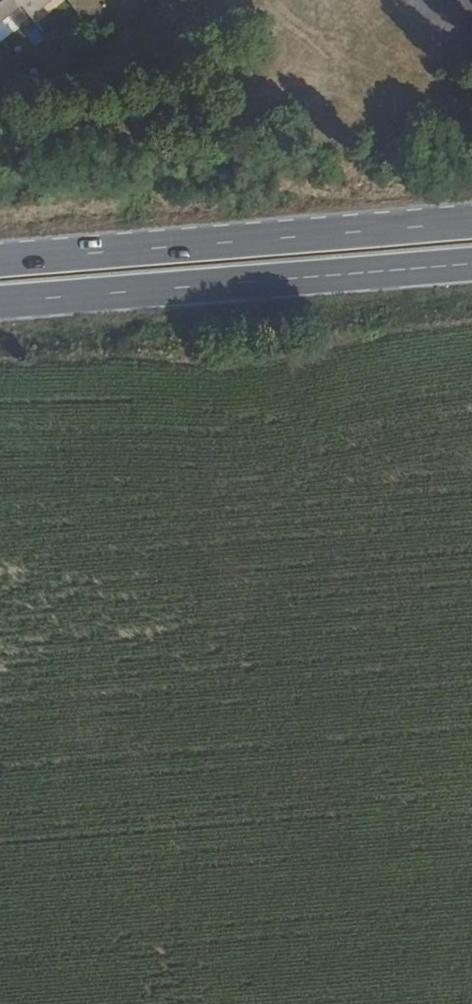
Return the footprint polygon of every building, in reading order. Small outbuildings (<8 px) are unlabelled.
[(21,5),(17,0),(0,0),(0,22),(21,5)] [(21,5),(28,14),(47,0),(17,0),(21,5)]
